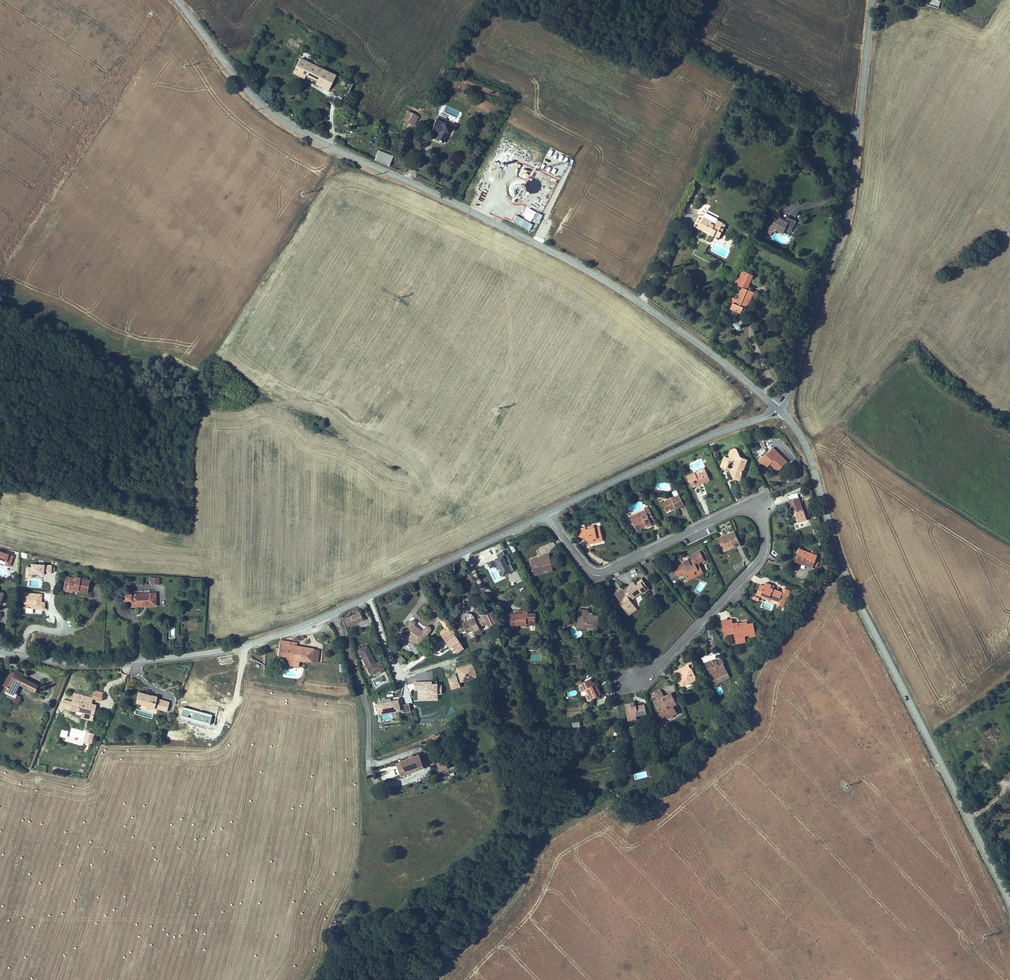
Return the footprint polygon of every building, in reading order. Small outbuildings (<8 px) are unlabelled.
[(322,87),(330,72),(300,58),(293,73),(304,78),(305,77),(306,74),(318,80),(317,83),(316,84),(322,87)] [(330,72),(322,87),(328,90),(336,75),(330,72)] [(306,74),(305,77),(317,83),(318,80),(306,74)] [(412,123),(412,122),(416,115),(409,111),(404,119),(412,123)] [(443,142),(448,132),(450,127),(446,125),(446,124),(436,119),(432,129),(438,131),(440,132),(437,139),(443,142)] [(774,136),(777,131),(766,125),(763,130),(774,136)] [(378,150),(374,160),(388,166),(392,156),(378,150)] [(775,220),(775,219),(776,220),(781,219),(779,212),(774,214),(772,218),(775,220)] [(719,237),(722,232),(719,231),(723,224),(723,223),(705,214),(701,222),(700,222),(697,227),(704,231),(704,230),(710,233),(710,234),(714,236),(714,235),(719,237)] [(771,234),(773,231),(777,233),(780,232),(783,234),(785,229),(788,222),(786,221),(784,220),(782,220),(781,219),(776,220),(775,219),(775,220),(772,225),(771,224),(767,232),(771,234)] [(746,272),(740,269),(734,284),(742,287),(747,289),(750,281),(748,280),(743,277),(746,272)] [(741,313),(745,303),(747,304),(752,291),(747,289),(742,287),(737,299),(735,298),(733,302),(730,308),(741,313)] [(738,333),(743,330),(737,321),(733,323),(738,333)] [(745,468),(747,461),(740,458),(736,449),(731,451),(732,454),(730,455),(731,459),(730,461),(725,458),(722,466),(729,469),(731,463),(734,462),(737,466),(734,470),(730,472),(734,478),(742,475),(743,472),(742,471),(742,468),(744,468),(745,468)] [(773,450),(758,462),(764,469),(768,465),(772,463),(779,471),(786,465),(779,457),(778,458),(774,454),(775,453),(773,450)] [(779,471),(772,463),(768,465),(776,474),(779,471)] [(688,479),(692,488),(700,484),(705,482),(706,484),(711,481),(706,469),(696,473),(697,475),(688,479)] [(662,505),(662,504),(659,505),(661,508),(663,507),(666,514),(677,509),(677,510),(684,507),(679,497),(662,505)] [(798,500),(788,503),(790,510),(791,515),(795,514),(795,517),(798,525),(807,522),(804,512),(802,513),(798,500)] [(655,522),(649,509),(645,511),(646,513),(642,515),(642,514),(637,516),(639,520),(633,523),(634,526),(631,527),(633,531),(636,530),(638,535),(642,533),(641,531),(645,529),(644,527),(646,526),(647,528),(647,530),(653,527),(652,527),(651,524),(655,522)] [(603,542),(599,528),(595,529),(586,531),(585,528),(580,529),(582,538),(587,537),(588,543),(593,541),(593,539),(597,538),(598,543),(603,542)] [(735,532),(717,540),(720,545),(721,545),(723,550),(732,546),(734,548),(734,549),(741,546),(735,532)] [(721,545),(720,545),(723,553),(734,548),(732,546),(723,550),(721,545)] [(818,557),(802,550),(799,557),(798,559),(807,563),(806,564),(814,568),(818,557)] [(5,561),(4,565),(10,567),(13,555),(0,551),(0,560),(5,561)] [(511,564),(509,565),(502,551),(496,554),(498,558),(487,563),(490,569),(496,566),(501,577),(514,571),(511,564)] [(528,556),(528,572),(538,572),(538,570),(543,570),(543,572),(549,572),(549,554),(545,554),(540,554),(540,556),(528,556)] [(695,556),(690,558),(691,560),(689,561),(691,565),(684,568),(683,564),(680,566),(684,575),(687,573),(689,578),(698,574),(695,567),(698,566),(704,563),(700,554),(695,556)] [(807,563),(798,559),(796,563),(813,570),(814,568),(806,564),(807,563)] [(26,567),(26,577),(27,577),(27,588),(43,588),(43,565),(31,565),(31,568),(26,567)] [(684,575),(680,566),(673,568),(677,577),(684,575)] [(689,578),(686,580),(688,583),(703,576),(701,572),(698,574),(689,578)] [(633,611),(629,605),(641,598),(642,600),(649,597),(643,586),(637,589),(636,587),(624,594),(623,594),(624,595),(621,597),(620,596),(616,598),(620,605),(618,606),(624,616),(633,611)] [(759,590),(756,599),(760,601),(760,599),(769,602),(779,605),(778,609),(784,611),(786,606),(784,605),(786,599),(788,600),(790,593),(784,591),(782,596),(774,593),(769,591),(770,588),(765,586),(764,589),(760,588),(759,590)] [(148,589),(148,596),(156,596),(155,588),(148,589)] [(84,607),(86,593),(76,592),(76,590),(70,589),(70,591),(64,591),(64,595),(59,595),(58,603),(63,604),(64,602),(74,603),(74,606),(80,606),(84,607)] [(45,602),(41,602),(41,594),(23,593),(23,603),(31,604),(31,609),(44,609),(45,602)] [(152,605),(120,605),(120,612),(126,612),(126,619),(143,619),(152,619),(152,605)] [(449,608),(443,610),(446,618),(452,616),(449,608)] [(589,611),(579,611),(579,621),(584,621),(584,629),(589,629),(591,626),(593,626),(596,629),(601,629),(601,616),(595,616),(595,618),(589,618),(589,611)] [(358,623),(354,615),(345,619),(349,626),(358,623)] [(487,630),(495,627),(491,617),(474,623),(473,621),(471,619),(470,619),(468,618),(467,618),(463,625),(461,625),(467,641),(472,639),(471,636),(478,633),(477,631),(486,628),(487,630)] [(516,617),(511,617),(510,632),(516,632),(516,630),(516,628),(524,628),(524,630),(534,630),(534,618),(526,617),(516,617)] [(349,626),(345,619),(339,621),(342,629),(349,626)] [(415,647),(427,632),(427,631),(427,630),(427,629),(426,629),(426,628),(425,628),(424,628),(423,628),(422,629),(420,632),(411,626),(413,624),(413,623),(413,622),(413,621),(412,620),(411,620),(410,620),(409,620),(408,621),(407,622),(402,629),(408,633),(407,635),(408,636),(406,640),(415,647)] [(723,638),(734,636),(734,642),(744,641),(744,639),(749,639),(749,641),(754,640),(753,628),(746,628),(746,626),(741,626),(742,632),(737,633),(736,627),(732,627),(732,632),(727,632),(726,624),(721,625),(723,638)] [(488,633),(487,630),(486,628),(477,631),(478,633),(471,636),(472,639),(488,633)] [(449,649),(450,648),(454,655),(463,649),(453,633),(443,640),(449,649)] [(284,663),(283,666),(304,669),(306,654),(288,652),(289,649),(286,648),(279,647),(277,662),(284,663)] [(380,673),(376,664),(375,664),(372,666),(362,648),(354,653),(368,679),(380,673)] [(323,657),(306,654),(304,669),(320,671),(323,657)] [(405,661),(401,657),(397,660),(401,665),(405,661)] [(710,673),(707,675),(712,684),(716,682),(715,681),(723,677),(723,679),(728,676),(723,667),(724,667),(722,662),(717,665),(712,667),(711,665),(707,667),(710,673)] [(457,669),(461,683),(478,678),(473,663),(457,669)] [(684,670),(688,668),(692,675),(695,674),(691,665),(683,668),(684,670)] [(277,673),(283,674),(284,671),(280,670),(280,667),(273,666),(272,666),(274,672),(277,673)] [(680,671),(674,674),(677,682),(682,680),(684,684),(685,684),(686,686),(695,682),(692,675),(688,668),(684,670),(680,671)] [(448,678),(451,690),(460,688),(457,676),(448,678)] [(730,681),(728,676),(723,679),(723,677),(715,681),(716,682),(712,684),(714,689),(730,681)] [(9,694),(15,681),(10,679),(4,692),(9,694)] [(682,680),(677,682),(681,690),(687,688),(686,686),(685,684),(684,684),(682,680)] [(20,692),(23,685),(15,681),(9,694),(7,699),(15,703),(20,692)] [(582,686),(579,688),(581,693),(586,691),(588,695),(585,696),(587,702),(591,700),(598,697),(596,694),(599,693),(598,691),(595,692),(594,689),(596,688),(594,684),(592,685),(590,681),(582,685),(582,686)] [(438,694),(442,694),(442,684),(432,684),(432,682),(414,682),(414,690),(424,690),(424,700),(438,700),(438,694)] [(37,692),(23,685),(20,692),(34,699),(37,692)] [(654,702),(662,698),(660,693),(656,694),(652,696),(654,702)] [(654,702),(653,703),(656,710),(660,708),(664,715),(659,717),(658,718),(660,722),(666,719),(668,724),(674,721),(673,717),(676,716),(672,707),(675,706),(671,697),(664,701),(662,698),(654,702)] [(168,708),(155,704),(156,703),(151,701),(151,702),(138,698),(135,707),(148,711),(147,712),(153,714),(154,708),(158,709),(157,714),(166,717),(168,708)] [(94,713),(90,712),(89,710),(90,703),(74,699),(70,713),(76,714),(76,716),(83,718),(82,721),(87,723),(88,719),(91,720),(92,721),(94,713)] [(376,703),(380,721),(391,719),(390,714),(400,712),(397,699),(376,703)] [(401,713),(409,713),(409,704),(401,705),(401,713)] [(647,716),(645,707),(637,710),(637,708),(636,708),(633,709),(632,704),(626,706),(628,715),(625,716),(627,722),(636,720),(636,719),(647,716)] [(61,729),(59,737),(66,738),(68,731),(61,729)] [(83,742),(91,744),(94,734),(86,732),(83,742)] [(425,769),(421,757),(414,760),(409,762),(406,763),(402,765),(407,776),(425,769)] [(453,778),(449,763),(441,765),(443,772),(442,772),(444,780),(453,778)] [(407,776),(402,765),(397,767),(402,780),(426,770),(425,769),(407,776)]
